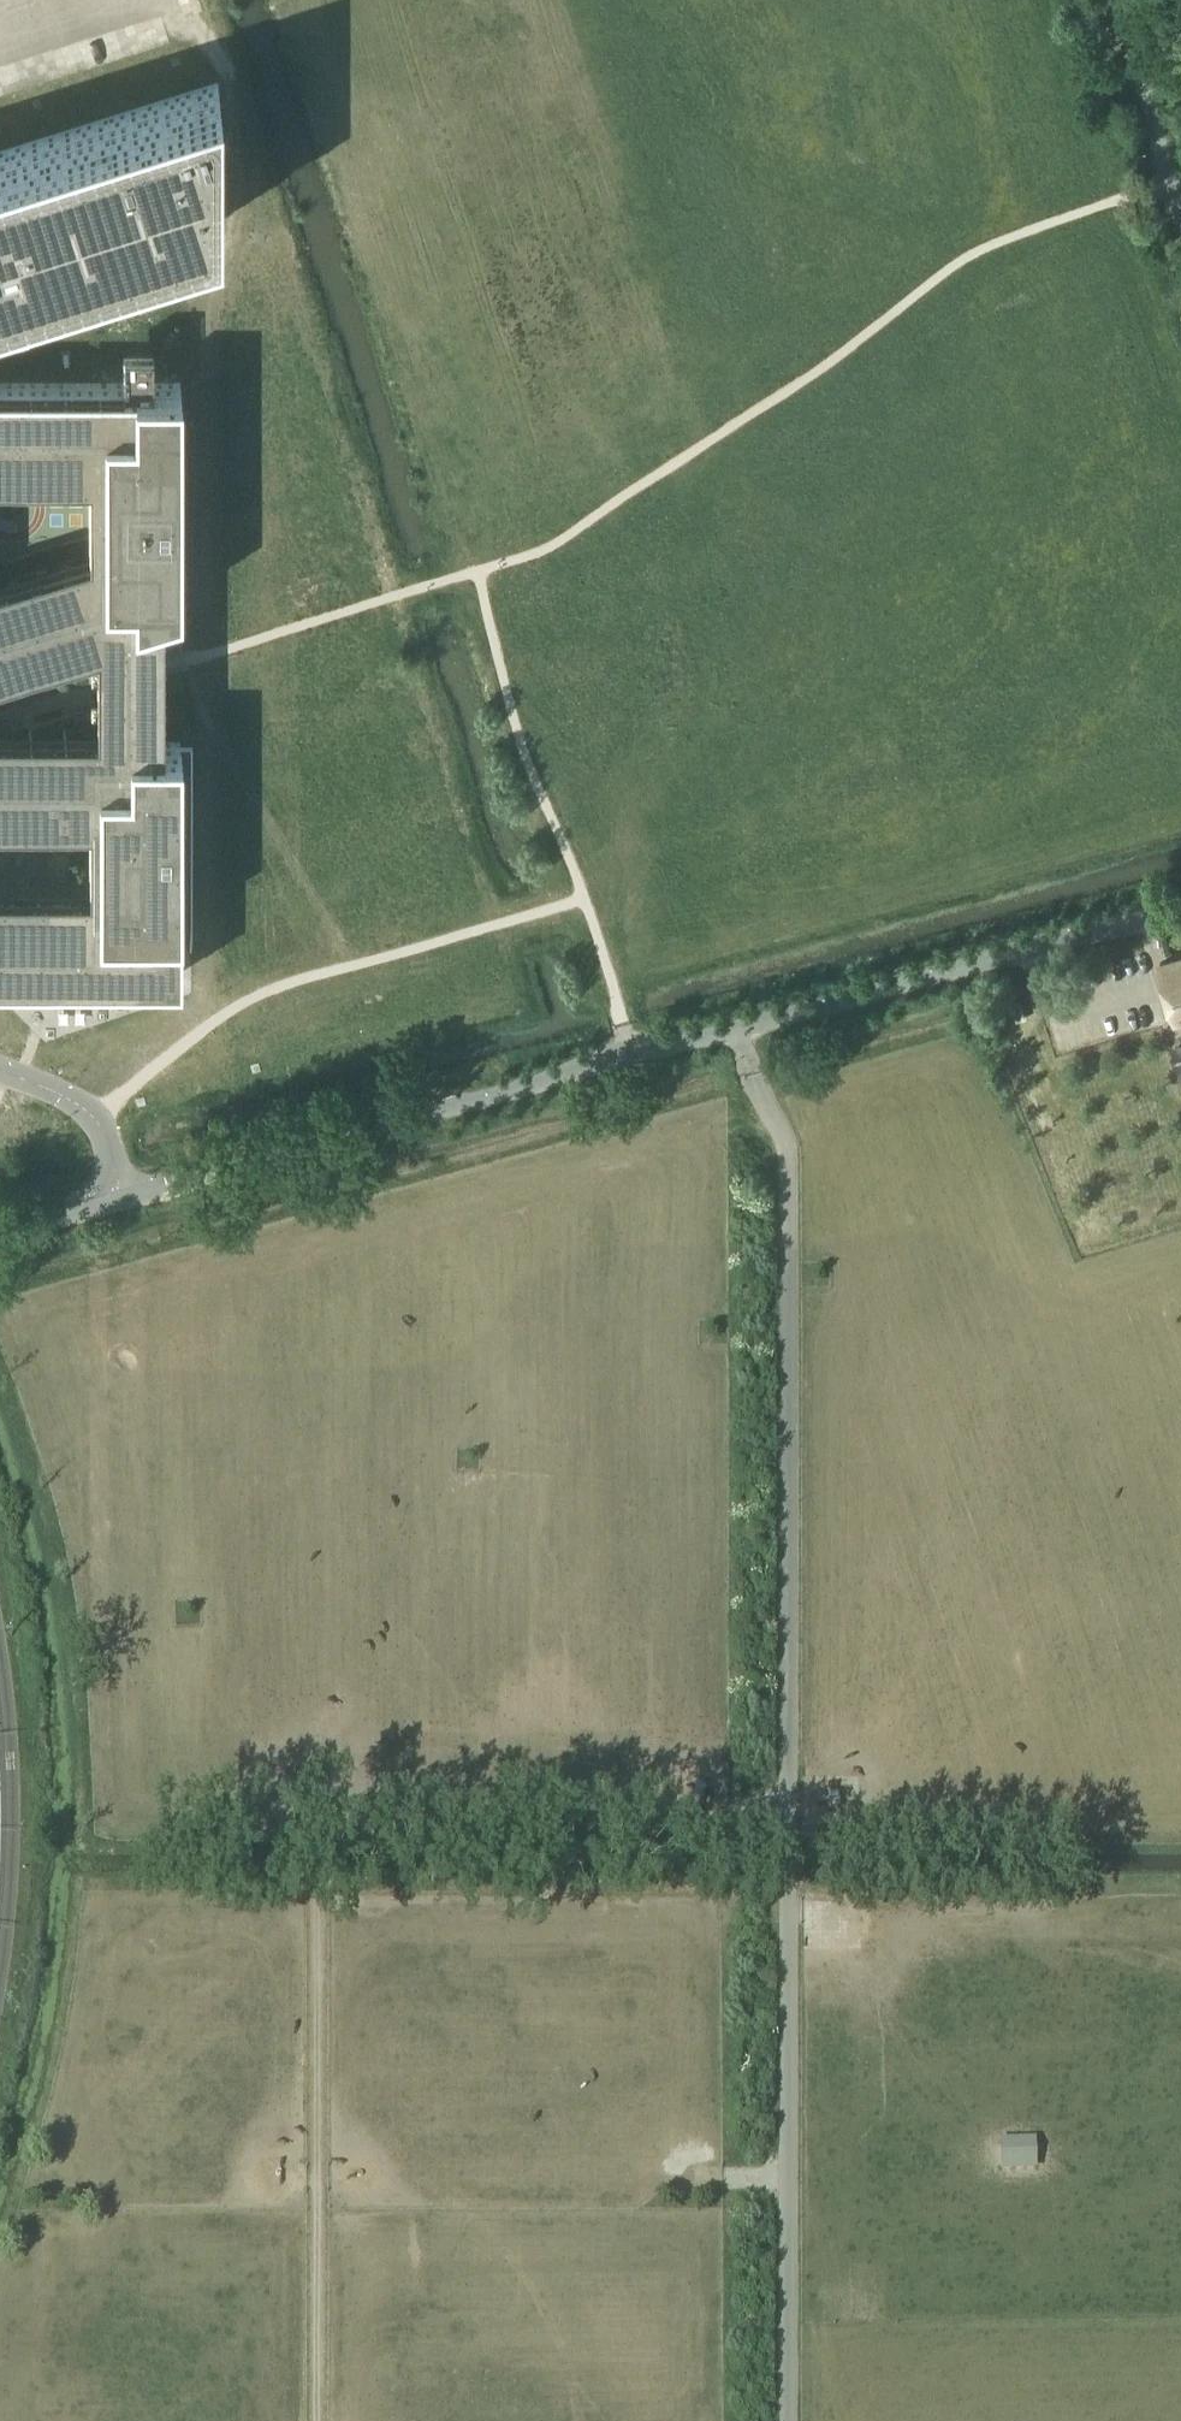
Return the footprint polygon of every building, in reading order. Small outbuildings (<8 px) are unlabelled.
[(78,268),(218,224),(218,145),(218,140),(218,87),(218,83),(214,84),(0,152),(0,293),(78,268)] [(180,976),(180,948),(180,939),(180,912),(180,743),(163,743),(163,727),(163,606),(180,601),(180,510),(180,441),(180,384),(152,384),(152,379),(152,346),(128,346),(123,346),(123,353),(123,384),(29,384),(0,384),(0,468),(93,468),(96,468),(96,556),(0,586),(0,663),(96,634),(96,643),(96,658),(96,728),(96,737),(0,736),(0,811),(96,811),(96,881),(96,892),(0,892),(0,976),(180,976)] [(1176,1022),(1180,1021),(1180,958),(1160,964),(1176,1022)] [(1033,2141),(999,2141),(999,2172),(1033,2172),(1033,2141)]
